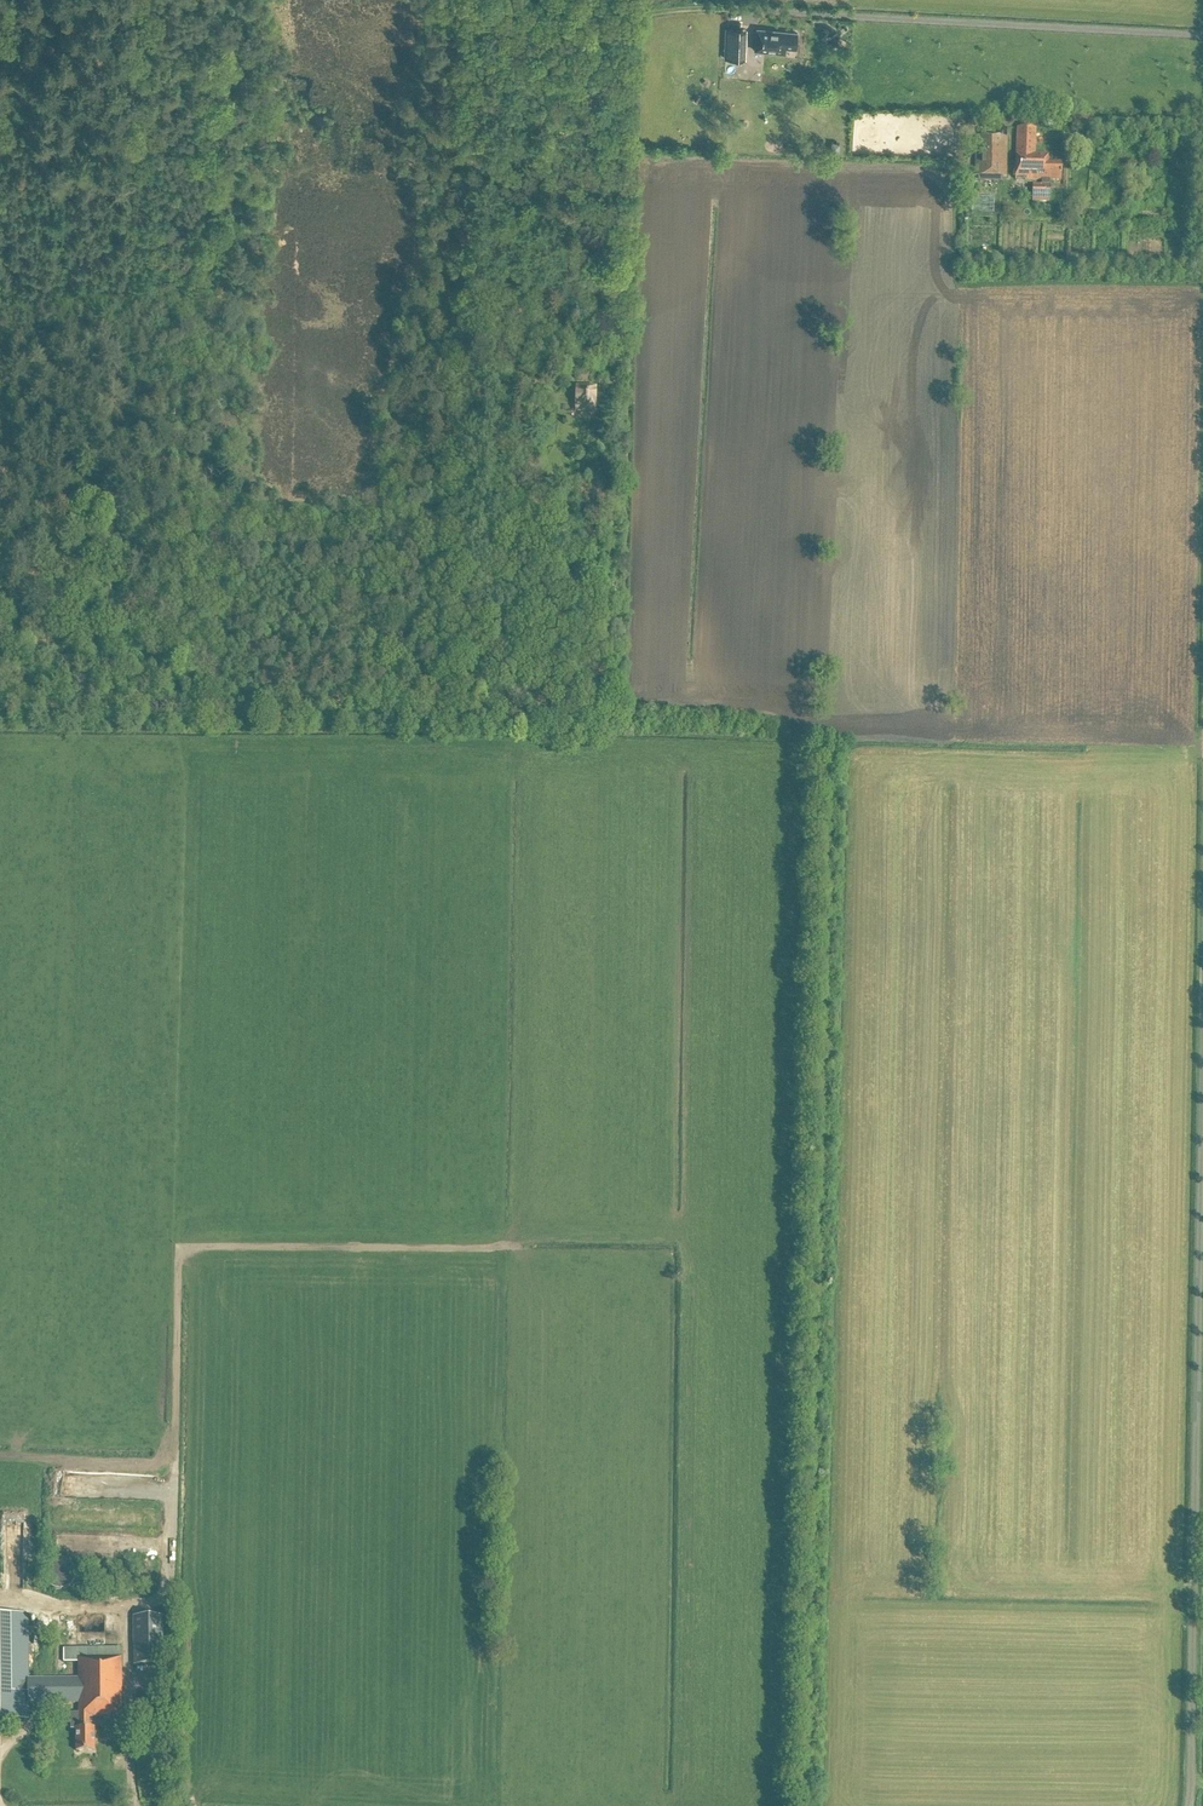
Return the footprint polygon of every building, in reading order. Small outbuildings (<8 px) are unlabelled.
[(756,27),(753,50),(785,54),(786,48),(796,49),(798,31),(756,27)] [(723,59),(744,59),(745,28),(724,28),(723,59)] [(1049,204),(1049,188),(1049,181),(1061,182),(1062,164),(1047,164),(1048,156),(1035,156),(1035,128),(1017,127),(1016,181),(1042,181),(1042,188),(1033,188),(1033,203),(1049,204)] [(1006,179),(1007,139),(977,138),(975,177),(1006,179)] [(831,149),(838,150),(839,142),(832,141),(831,149)] [(996,213),(997,203),(984,201),(983,211),(996,213)] [(592,414),(593,389),(576,389),(575,414),(592,414)] [(588,581),(588,568),(577,569),(577,581),(588,581)] [(28,1648),(28,1615),(0,1615),(0,1719),(29,1719),(28,1704),(79,1704),(79,1713),(71,1713),(71,1730),(76,1730),(76,1752),(94,1752),(94,1729),(89,1729),(89,1717),(111,1717),(111,1715),(122,1715),(122,1649),(63,1649),(63,1664),(78,1663),(78,1679),(28,1679),(28,1648)] [(163,1617),(133,1617),(134,1666),(164,1666),(163,1617)]
